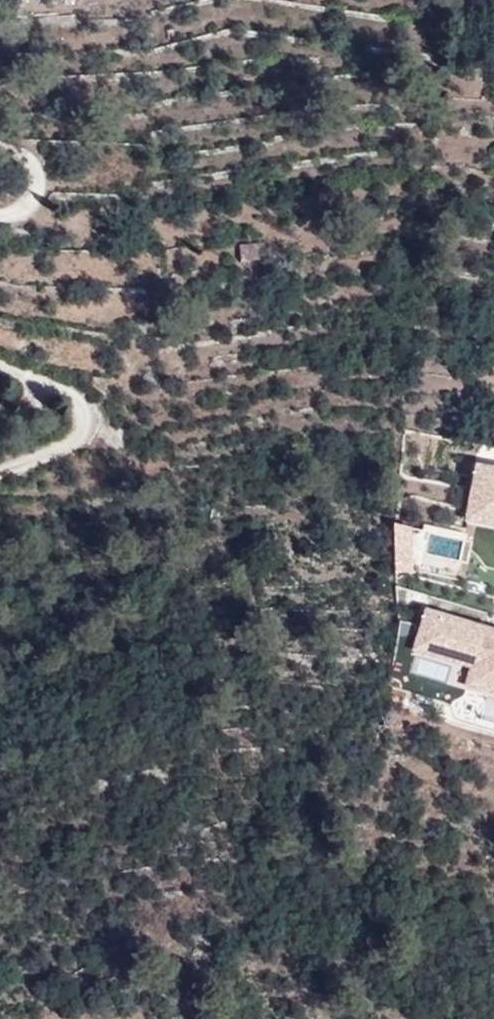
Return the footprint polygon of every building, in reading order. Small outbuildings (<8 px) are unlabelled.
[(264,244),(240,245),(241,261),(264,260),(264,244)] [(477,467),(470,505),(493,509),(493,470),(477,467)] [(470,505),(467,520),(493,525),(493,509),(470,505)] [(437,644),(444,618),(426,612),(415,650),(473,667),(476,656),(437,644)] [(444,618),(437,644),(476,656),(473,667),(467,685),(493,693),(493,632),(444,618)] [(415,656),(410,670),(447,681),(451,666),(415,656)]
